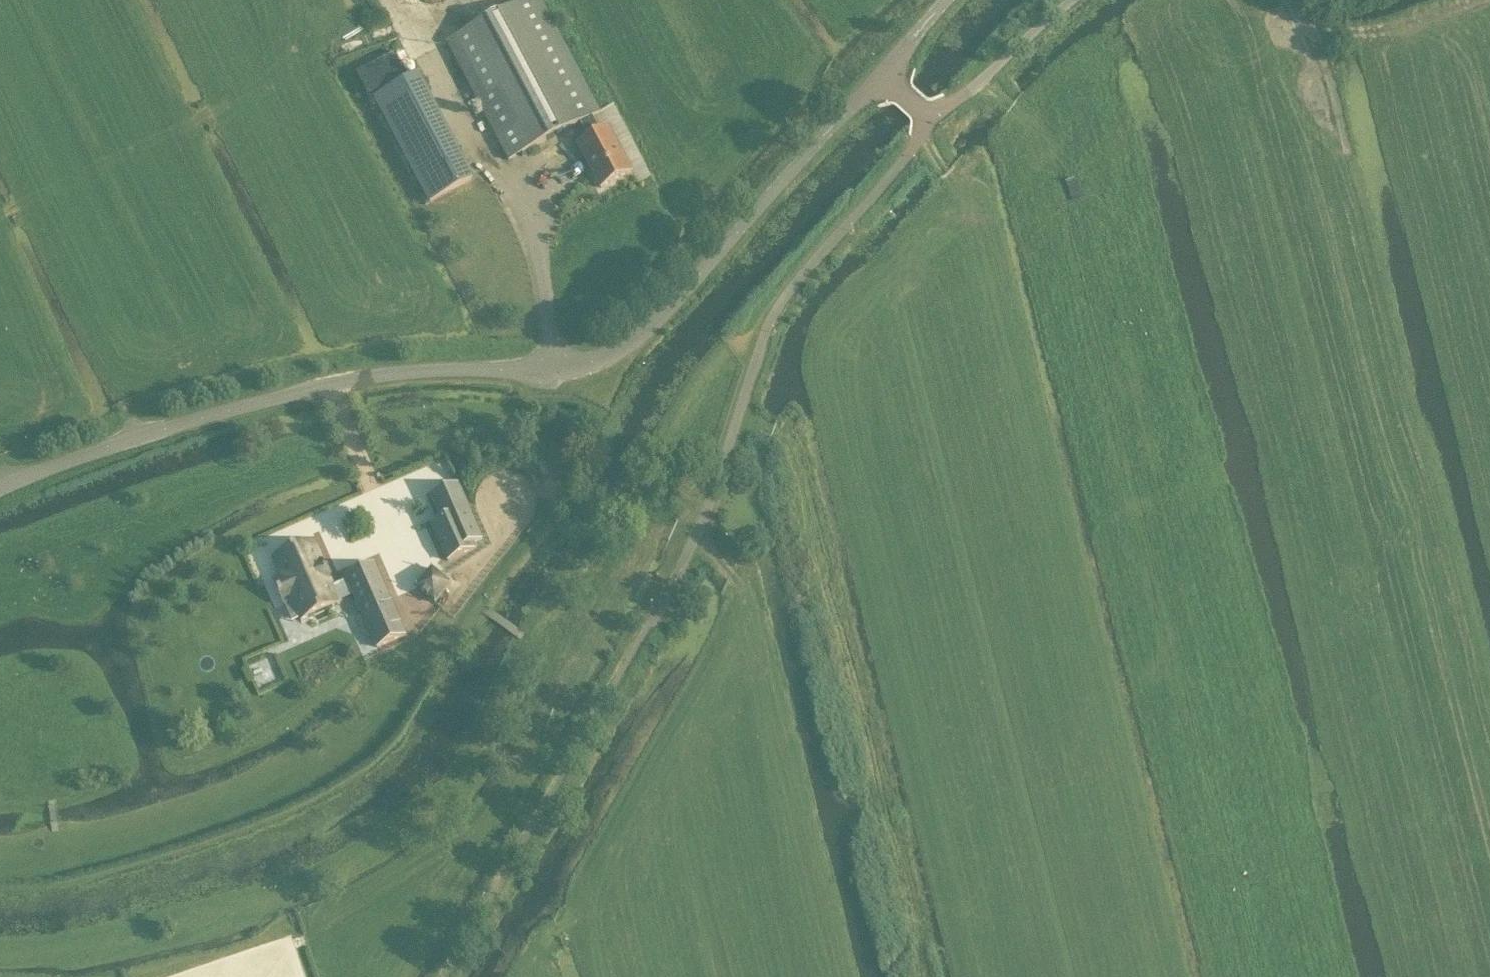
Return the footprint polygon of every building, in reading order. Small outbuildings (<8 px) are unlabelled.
[(630,172),(607,130),(601,134),(592,117),(599,113),(539,0),(529,0),(446,44),(507,161),(578,124),(586,140),(577,145),(585,161),(588,160),(594,170),(590,172),(599,189),(630,172)] [(417,75),(374,98),(382,113),(425,91),(417,75)] [(452,142),(409,164),(429,202),(472,179),(452,142)] [(459,486),(431,498),(441,522),(432,526),(448,562),(476,550),(473,545),(483,541),(459,486)] [(312,544),(272,561),(280,579),(281,581),(277,583),(273,584),(283,607),(293,603),(301,622),(341,606),(339,601),(353,595),(376,650),(406,637),(375,566),(346,579),(347,582),(333,588),(314,543),(312,544)] [(432,570),(417,589),(435,604),(444,594),(451,585),(443,579),(432,570)]
